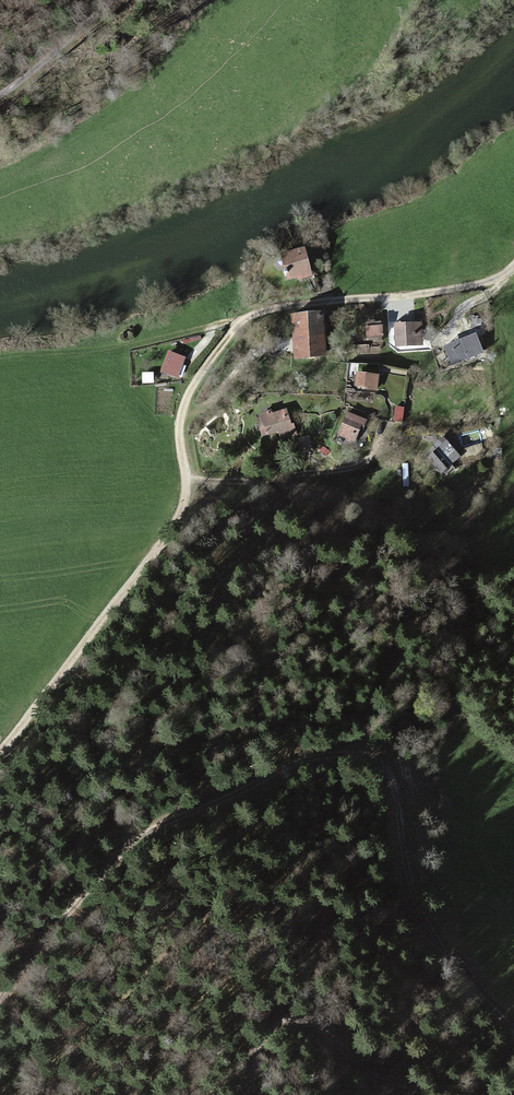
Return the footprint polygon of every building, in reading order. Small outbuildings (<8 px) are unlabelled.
[(310,248),(288,254),(294,279),(316,274),(310,248)] [(298,315),(298,356),(329,355),(328,314),(298,315)] [(388,327),(367,327),(367,339),(388,339),(388,327)] [(396,328),(397,349),(422,349),(422,327),(396,328)] [(478,336),(447,348),(454,365),(485,353),(478,336)] [(165,346),(157,364),(172,371),(180,353),(165,346)] [(383,374),(359,372),(358,386),(381,388),(383,374)] [(291,407),(261,419),(267,435),(281,430),(284,439),(301,432),(291,407)] [(350,410),(340,432),(362,442),(372,419),(350,410)] [(447,437),(437,447),(452,464),(463,455),(447,437)] [(437,453),(430,459),(443,474),(450,468),(437,453)]
